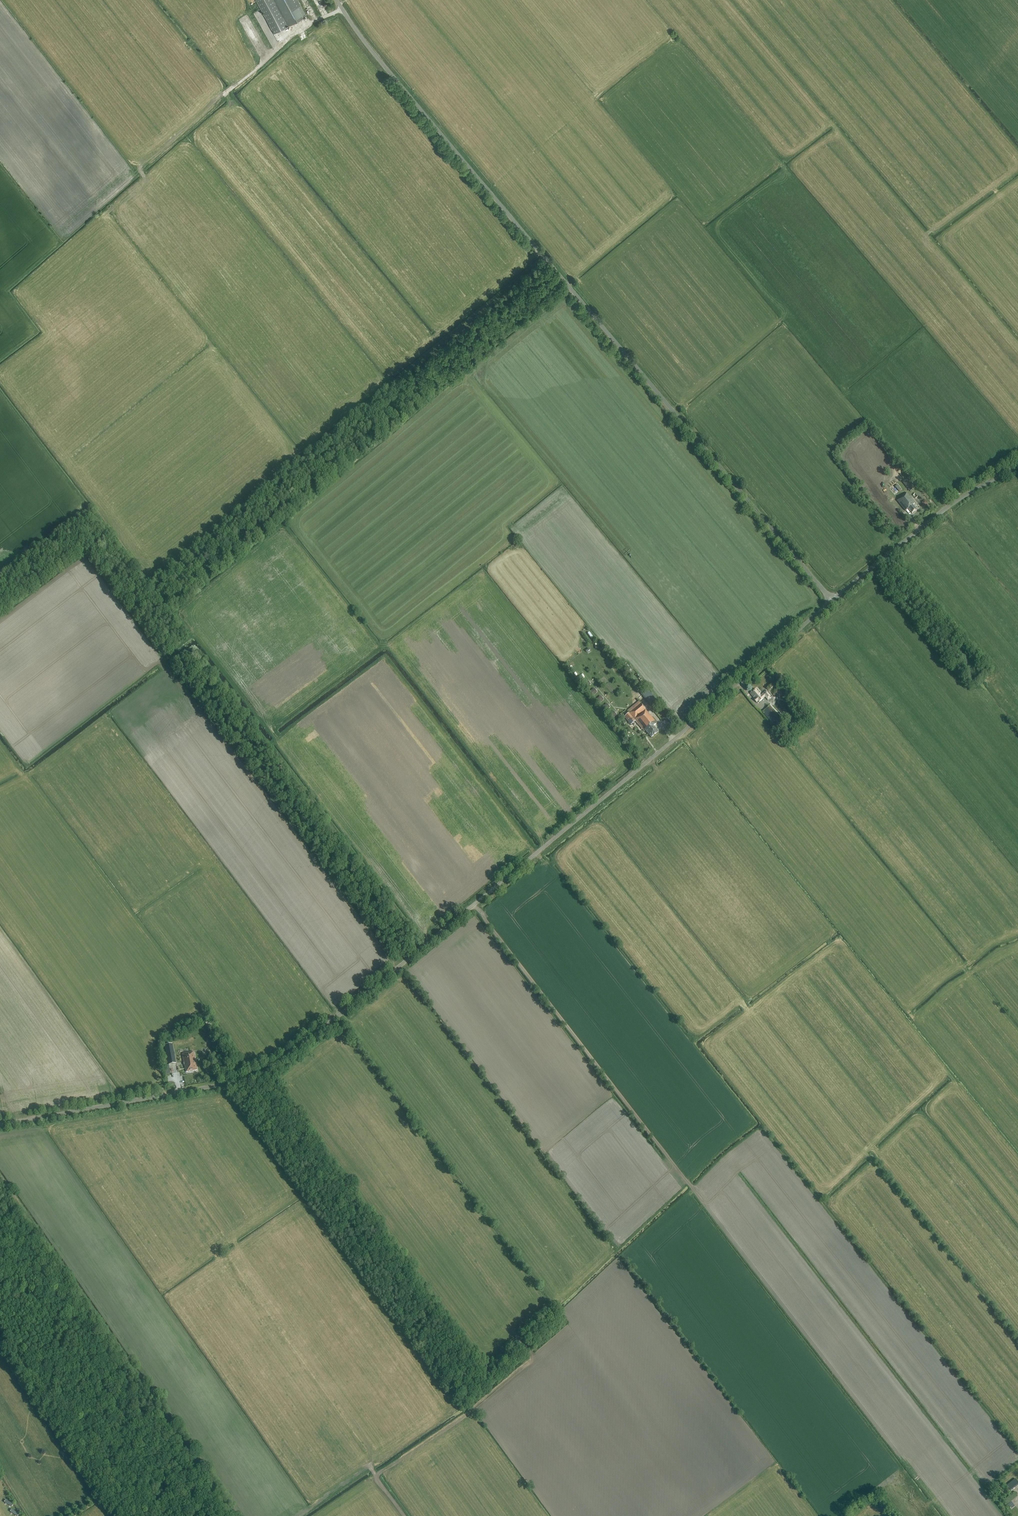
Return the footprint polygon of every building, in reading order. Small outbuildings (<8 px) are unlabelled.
[(274,33),(306,16),(298,0),(256,0),(274,33)] [(910,492),(913,489),(907,481),(904,483),(910,492)] [(917,510),(913,505),(915,503),(907,493),(897,501),(905,511),(908,509),(912,513),(917,510)] [(586,689),(591,685),(588,681),(583,685),(586,689)] [(593,696),(598,692),(594,688),(589,692),(593,696)] [(652,707),(659,701),(649,689),(642,695),(652,707)] [(761,696),(759,695),(760,694),(756,689),(750,694),(755,699),(754,699),(757,702),(759,701),(760,702),(765,697),(768,701),(772,698),(767,691),(761,696)] [(599,704),(604,700),(601,696),(596,700),(599,704)] [(605,712),(610,708),(607,703),(602,708),(605,712)] [(657,723),(640,704),(633,709),(632,708),(627,711),(629,713),(624,717),(631,725),(635,721),(644,732),(645,731),(651,738),(658,732),(653,726),(657,723)] [(775,727),(781,721),(778,718),(779,717),(770,706),(763,713),(775,727)] [(612,719),(617,715),(614,711),(609,715),(612,719)] [(172,1041),(165,1042),(168,1058),(174,1056),(172,1041)] [(197,1070),(194,1052),(182,1054),(184,1066),(185,1066),(186,1072),(197,1070)] [(1017,1486),(1017,1480),(1017,1478),(1008,1485),(1012,1491),(1017,1486)]
